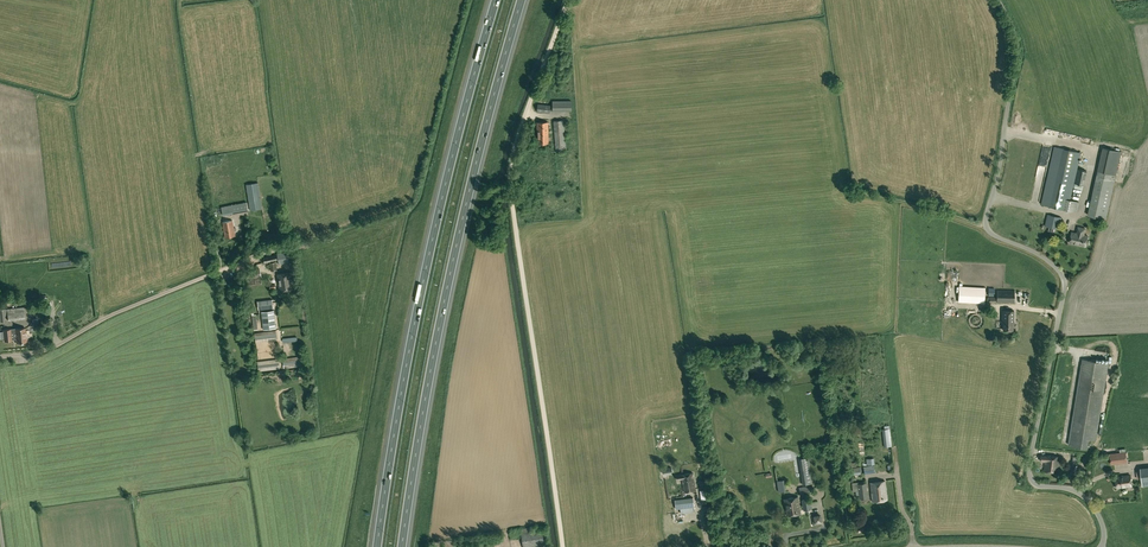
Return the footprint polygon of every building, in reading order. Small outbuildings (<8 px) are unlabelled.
[(552,101),(552,110),(571,110),(571,101),(552,101)] [(538,104),(537,112),(549,113),(550,105),(538,104)] [(556,151),(566,150),(563,120),(554,121),(556,151)] [(538,143),(548,143),(548,140),(550,140),(550,136),(548,136),(548,122),(537,122),(538,143)] [(1054,146),(1041,205),(1070,211),(1077,213),(1080,202),(1070,200),(1073,187),(1083,189),(1087,171),(1077,169),(1081,153),(1054,146)] [(1098,171),(1097,176),(1089,215),(1106,219),(1115,180),(1116,175),(1121,151),(1104,148),(1098,171)] [(262,209),(258,182),(246,184),(250,210),(262,209)] [(248,211),(247,202),(221,207),(223,216),(248,211)] [(1059,229),(1062,218),(1048,214),(1045,226),(1059,229)] [(236,228),(234,228),(233,220),(223,222),(225,238),(235,236),(234,230),(236,230),(236,228)] [(1069,242),(1086,246),(1088,236),(1084,235),(1085,228),(1080,227),(1079,234),(1072,232),(1069,242)] [(290,262),(288,251),(277,253),(278,264),(290,262)] [(260,269),(245,271),(246,279),(261,277),(260,269)] [(277,274),(280,291),(293,289),(291,272),(277,274)] [(958,302),(984,303),(985,288),(959,287),(958,302)] [(1014,290),(997,290),(997,302),(1014,302),(1014,290)] [(273,299),(258,301),(259,309),(274,308),(273,299)] [(0,310),(1,321),(6,321),(5,315),(8,315),(8,321),(25,319),(24,307),(0,310)] [(276,328),(274,310),(261,312),(263,330),(276,328)] [(1013,322),(1014,322),(1014,311),(1002,310),(1002,322),(1003,322),(1003,330),(1013,330),(1013,322)] [(17,343),(29,341),(28,333),(26,333),(25,328),(15,328),(15,329),(10,329),(3,329),(5,341),(12,340),(12,339),(16,339),(17,343)] [(256,342),(277,340),(276,330),(255,333),(256,342)] [(283,359),(283,365),(304,362),(303,356),(283,359)] [(279,359),(259,361),(260,370),(280,367),(279,359)] [(1083,359),(1069,445),(1088,448),(1089,439),(1096,440),(1109,363),(1083,359)] [(882,429),(884,447),(892,446),(890,428),(889,425),(885,425),(885,428),(882,429)] [(672,445),(671,439),(658,441),(659,447),(672,445)] [(1126,452),(1110,454),(1111,464),(1127,462),(1126,452)] [(1040,462),(1045,462),(1044,471),(1058,472),(1060,457),(1045,455),(1045,456),(1041,455),(1040,462)] [(810,468),(809,456),(799,458),(801,469),(800,469),(803,485),(812,483),(809,468),(810,468)] [(861,474),(860,466),(852,467),(853,475),(861,474)] [(1091,476),(1092,468),(1084,467),(1083,475),(1091,476)] [(693,472),(686,473),(687,482),(688,482),(688,487),(695,486),(693,472)] [(686,473),(681,474),(676,474),(677,480),(682,479),(684,492),(695,490),(695,486),(688,487),(688,482),(687,482),(686,473)] [(1131,475),(1115,477),(1117,487),(1132,486),(1131,475)] [(776,480),(778,492),(786,491),(784,479),(776,480)] [(887,499),(885,480),(870,482),(872,501),(887,499)] [(866,483),(857,484),(859,499),(868,497),(866,483)] [(811,484),(799,487),(800,493),(813,491),(811,484)] [(798,496),(784,499),(787,515),(800,513),(798,496)] [(693,497),(675,499),(676,509),(694,507),(693,497)] [(809,499),(802,500),(803,510),(811,509),(809,499)] [(811,516),(813,525),(821,523),(820,514),(819,514),(813,515),(813,516),(811,516)] [(856,527),(858,533),(865,530),(863,524),(856,527)] [(531,527),(520,529),(523,546),(529,546),(544,545),(542,529),(532,531),(531,527)]
